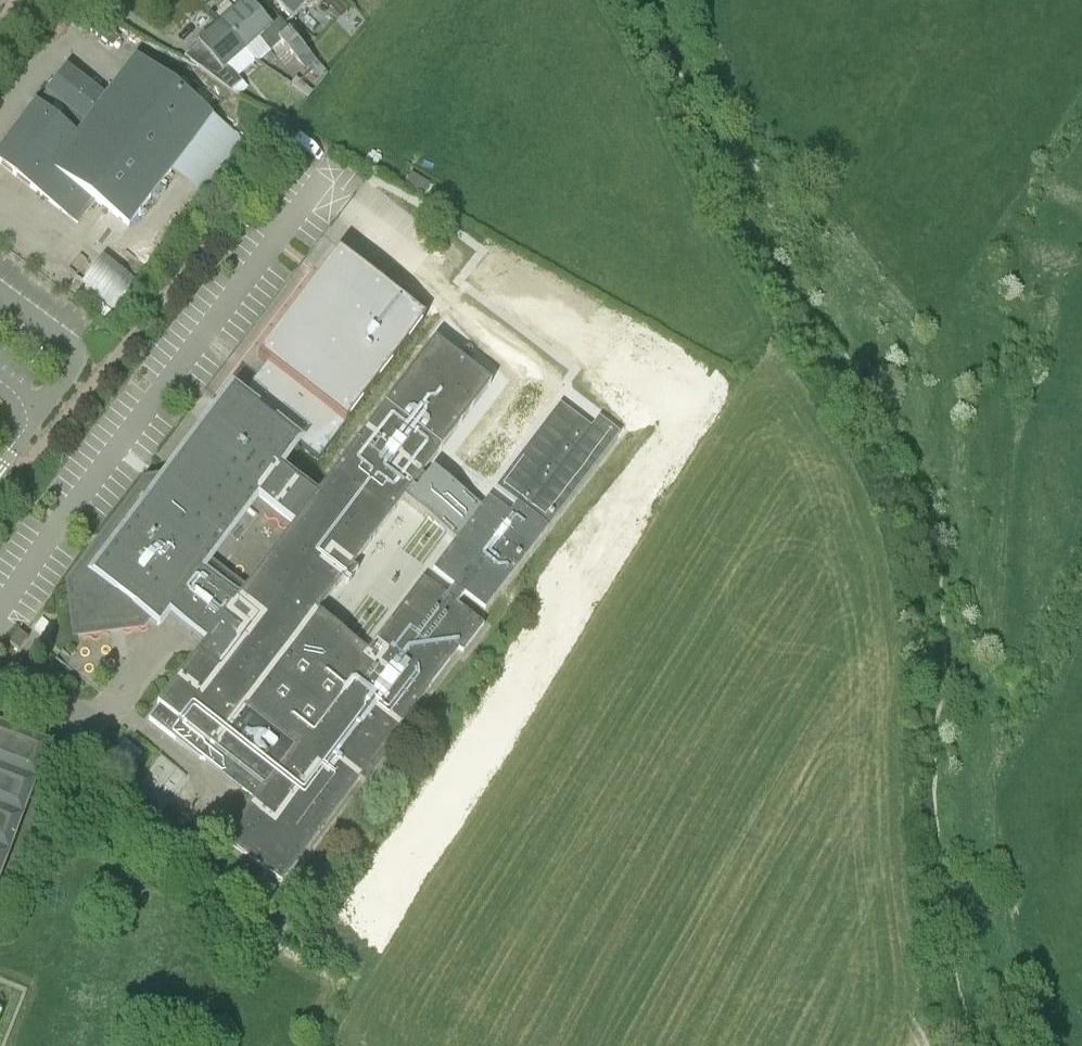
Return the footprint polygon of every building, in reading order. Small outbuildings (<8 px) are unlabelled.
[(293,18),(310,0),(274,0),(293,18)] [(247,3),(222,24),(246,51),(260,39),(271,52),(281,43),(277,39),(288,29),(280,21),(270,30),(247,3)] [(204,49),(189,61),(230,92),(242,81),(238,77),(229,66),(246,51),(222,24),(199,44),(204,49)] [(288,29),(277,39),(281,43),(295,59),(298,56),(305,50),(288,29)] [(0,154),(0,164),(3,167),(78,223),(94,201),(128,227),(170,171),(212,114),(135,56),(104,98),(65,69),(0,154)] [(315,61),(309,66),(317,76),(323,70),(315,61)] [(309,97),(312,92),(295,77),(290,84),(309,97)] [(249,363),(265,375),(244,402),(231,392),(162,482),(147,484),(71,586),(77,632),(140,623),(146,616),(159,625),(169,612),(206,641),(157,705),(159,707),(149,720),(201,760),(202,759),(255,799),(224,839),(281,882),(349,792),(360,778),(364,781),(405,728),(400,725),(458,649),(463,652),(483,625),(460,607),(473,590),(490,603),(580,485),(549,461),(532,483),(514,470),(480,513),(429,476),(426,479),(421,475),(491,383),(434,340),(315,497),(313,495),(278,468),(292,450),(303,459),(404,327),(324,266),(249,363)] [(19,631),(10,644),(18,650),(28,638),(19,631)] [(17,894),(55,793),(34,785),(49,744),(41,741),(31,737),(0,726),(0,887),(17,894)]
